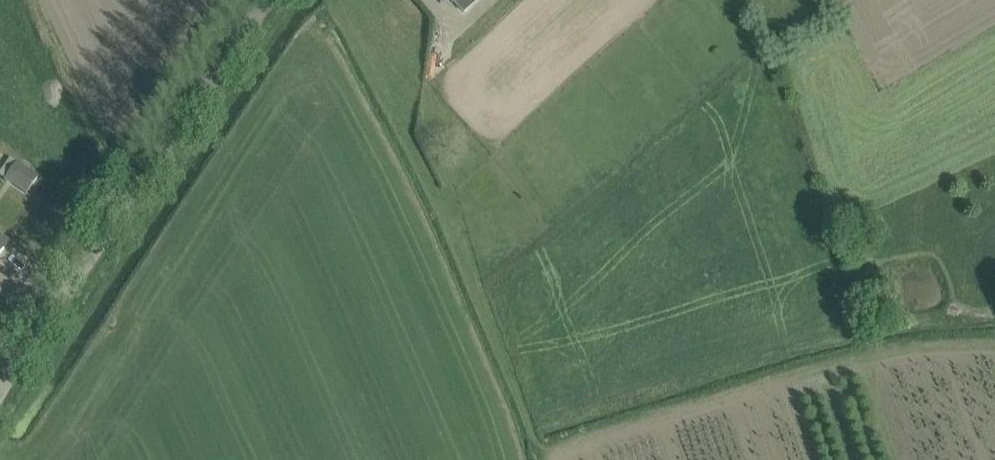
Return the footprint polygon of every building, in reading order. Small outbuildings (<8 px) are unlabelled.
[(478,0),(458,0),(456,2),(465,12),(478,0)] [(20,160),(5,176),(25,195),(40,179),(20,160)] [(8,243),(0,237),(0,254),(8,243)]
